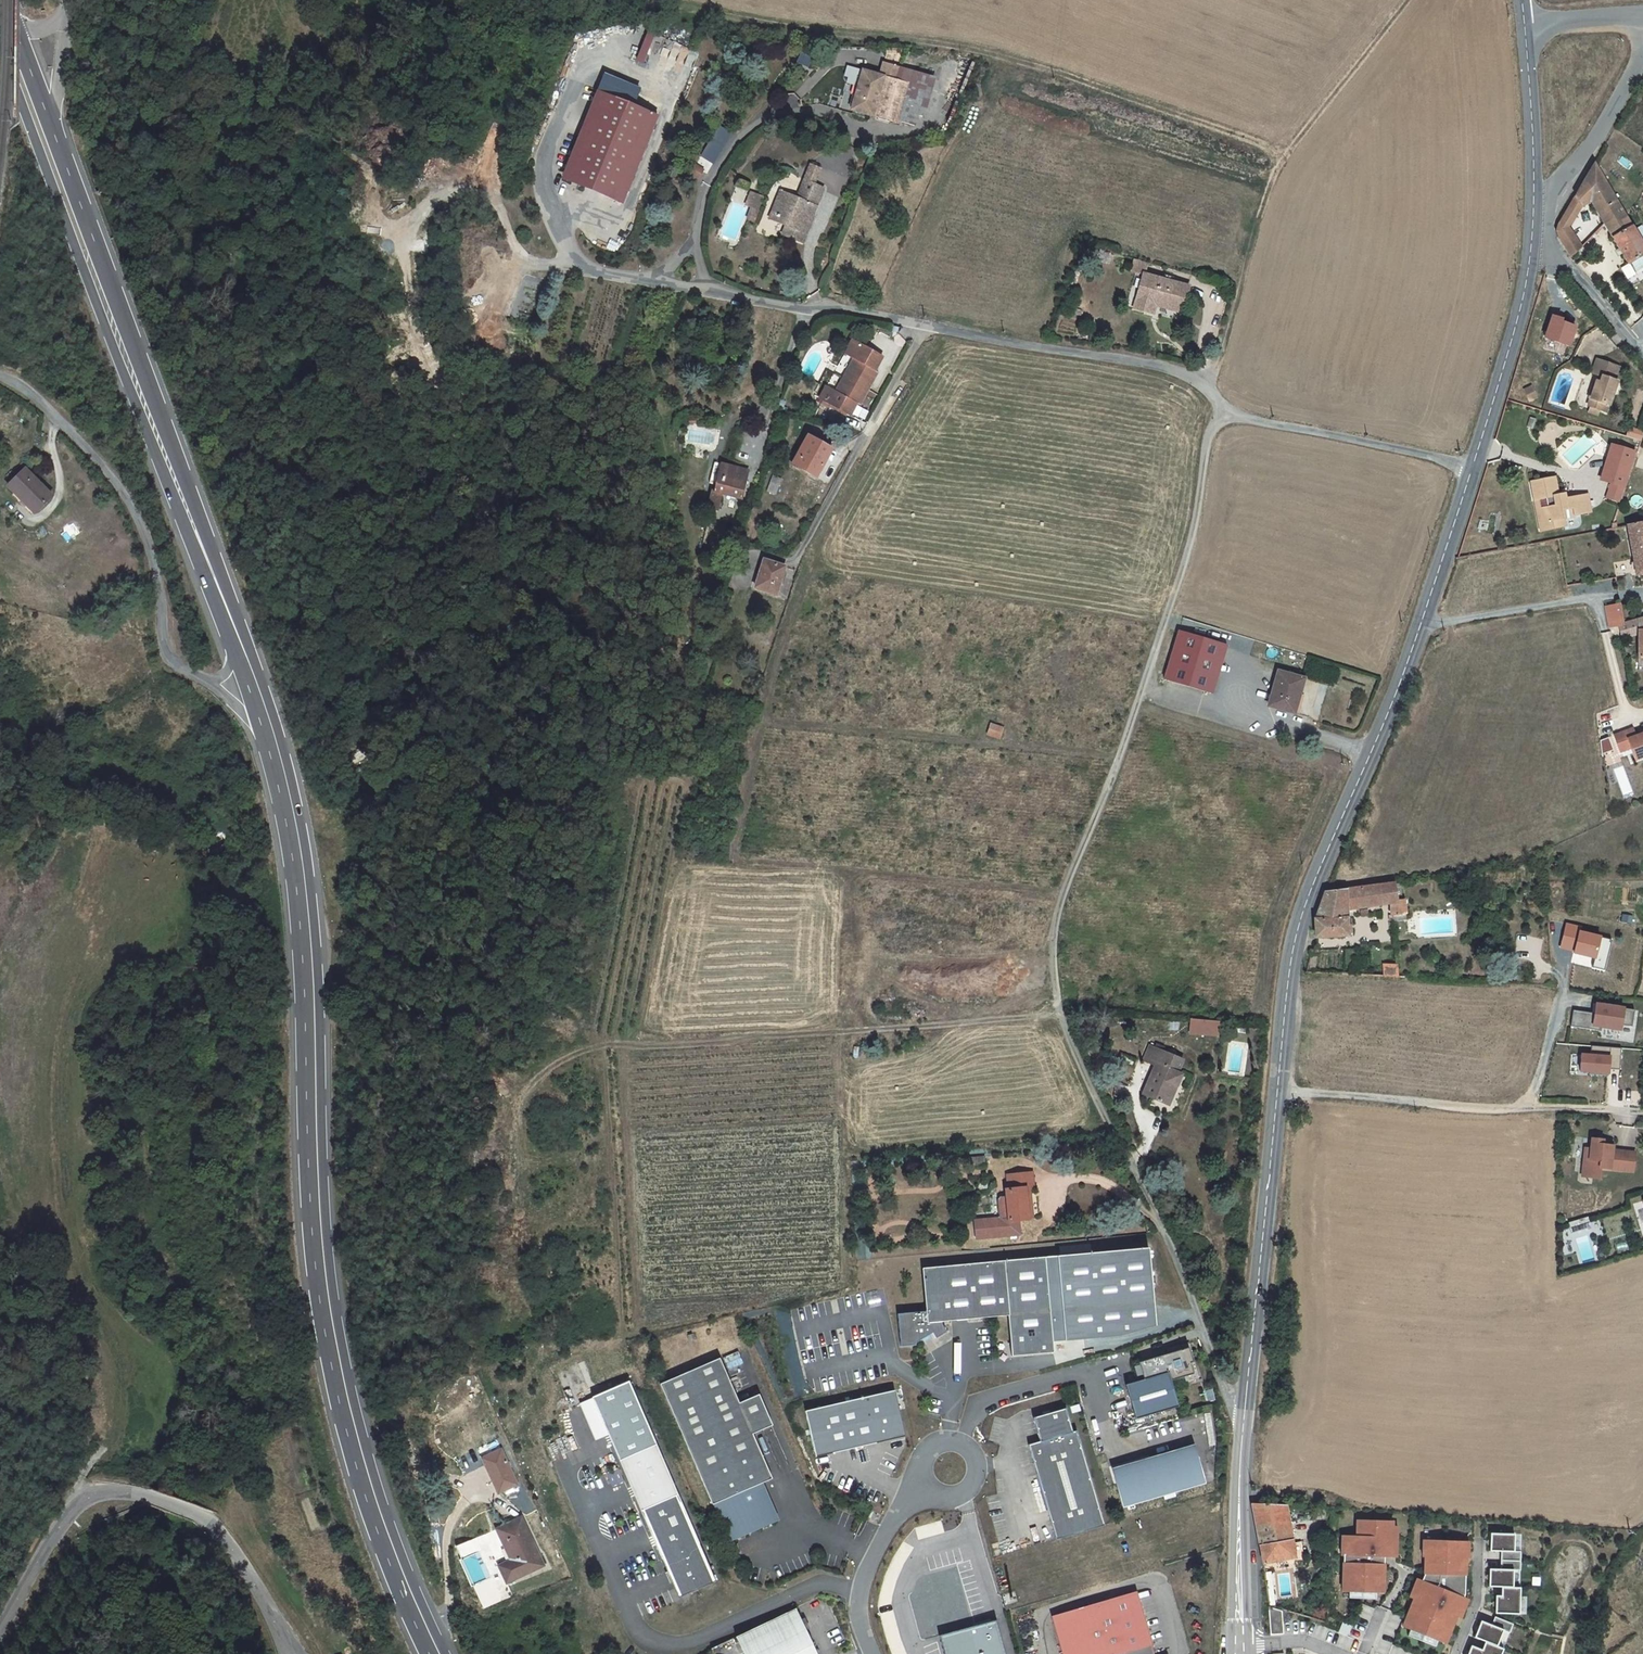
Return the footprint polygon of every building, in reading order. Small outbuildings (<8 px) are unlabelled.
[(646,33),(638,61),(646,63),(654,35),(646,33)] [(886,78),(896,81),(900,68),(884,63),(879,76),(863,71),(858,88),(856,97),(852,110),(874,117),(886,78)] [(935,78),(900,68),(896,81),(910,85),(900,121),(915,126),(918,115),(923,117),(935,78)] [(896,81),(886,78),(874,117),(899,124),(900,121),(910,85),(896,81)] [(657,116),(598,92),(565,176),(624,200),(657,116)] [(1575,197),(1582,207),(1591,192),(1607,218),(1603,221),(1628,264),(1629,263),(1642,255),(1642,246),(1594,164),(1575,197)] [(820,168),(811,165),(810,166),(804,181),(813,185),(820,168)] [(770,216),(787,223),(786,226),(782,234),(804,243),(813,222),(808,220),(809,216),(813,217),(824,189),(813,185),(804,181),(797,199),(780,192),(777,201),(770,216)] [(746,204),(752,207),(759,210),(763,198),(750,193),(746,204)] [(1558,225),(1556,231),(1569,227),(1582,207),(1575,197),(1564,215),(1558,225)] [(755,222),(759,210),(752,207),(747,219),(755,222)] [(786,226),(787,223),(770,216),(769,218),(786,226)] [(1569,227),(1556,231),(1558,237),(1570,257),(1581,247),(1569,227)] [(1629,263),(1635,272),(1642,267),(1642,255),(1629,263)] [(1182,313),(1187,296),(1188,293),(1162,285),(1164,280),(1144,275),(1138,297),(1162,304),(1162,307),(1182,313)] [(1162,285),(1188,293),(1190,288),(1164,280),(1162,285)] [(1162,304),(1138,297),(1137,300),(1162,307),(1162,304)] [(845,353),(855,359),(858,361),(839,394),(836,392),(827,387),(820,398),(850,415),(857,403),(860,405),(878,373),(874,371),(882,357),(852,340),(848,347),(845,353)] [(858,361),(855,359),(836,392),(839,394),(858,361)] [(1597,359),(1592,373),(1601,376),(1600,382),(1596,381),(1588,406),(1590,407),(1589,412),(1597,415),(1598,410),(1601,411),(1603,404),(1608,406),(1616,381),(1614,380),(1619,367),(1597,359)] [(1537,398),(1531,386),(1524,390),(1529,401),(1537,398)] [(809,438),(795,465),(817,477),(831,449),(809,438)] [(752,447),(739,443),(736,455),(749,458),(752,447)] [(1600,479),(1604,480),(1615,446),(1611,445),(1600,479)] [(1635,452),(1615,446),(1604,480),(1611,483),(1625,486),(1635,452)] [(742,470),(715,464),(710,483),(717,484),(715,493),(713,492),(709,508),(717,510),(721,493),(739,498),(745,474),(742,474),(742,470)] [(21,498),(22,497),(37,511),(52,497),(26,469),(9,485),(21,498)] [(767,492),(776,495),(782,480),(773,476),(767,492)] [(1554,477),(1535,481),(1537,490),(1533,491),(1535,501),(1539,500),(1546,498),(1548,508),(1541,509),(1543,523),(1552,521),(1553,529),(1566,527),(1564,520),(1575,518),(1574,516),(1591,512),(1588,495),(1566,499),(1559,500),(1558,495),(1554,477)] [(1625,486),(1611,483),(1607,496),(1620,500),(1625,486)] [(1535,501),(1540,531),(1553,529),(1552,521),(1543,523),(1541,509),(1539,500),(1535,501)] [(1636,576),(1642,575),(1642,523),(1626,525),(1636,576)] [(776,594),(785,567),(767,561),(762,577),(759,576),(755,588),(776,594)] [(758,576),(759,576),(762,577),(767,561),(763,561),(758,576)] [(1620,604),(1605,606),(1609,627),(1619,624),(1623,623),(1620,604)] [(1623,623),(1619,624),(1621,632),(1623,637),(1638,633),(1638,629),(1640,629),(1640,619),(1632,621),(1623,623)] [(1227,646),(1178,631),(1176,639),(1164,679),(1212,694),(1227,646)] [(1277,671),(1272,691),(1268,706),(1294,713),(1304,679),(1277,671)] [(1002,729),(991,725),(988,734),(999,738),(1002,729)] [(1633,729),(1615,736),(1621,753),(1631,749),(1635,761),(1642,758),(1642,734),(1636,737),(1633,729)] [(1610,737),(1599,740),(1603,753),(1614,750),(1610,737)] [(1315,920),(1315,937),(1348,936),(1348,934),(1347,925),(1347,910),(1390,903),(1392,921),(1393,921),(1406,919),(1404,900),(1402,900),(1400,884),(1394,885),(1394,882),(1325,891),(1315,919),(1315,920)] [(1315,964),(1308,964),(1306,972),(1313,973),(1315,964)] [(1383,964),(1384,976),(1398,977),(1397,965),(1383,964)] [(1598,1031),(1598,1027),(1619,1030),(1620,1026),(1631,1027),(1633,1011),(1595,1005),(1594,1013),(1573,1010),(1570,1026),(1598,1031)] [(1220,1021),(1192,1019),(1191,1033),(1218,1035),(1220,1021)] [(1177,1073),(1182,1061),(1149,1047),(1144,1060),(1155,1066),(1143,1093),(1168,1104),(1174,1089),(1172,1088),(1174,1083),(1177,1085),(1181,1075),(1177,1073)] [(1580,1071),(1611,1075),(1614,1056),(1583,1052),(1580,1071)] [(1582,1161),(1580,1179),(1597,1180),(1597,1170),(1631,1173),(1633,1154),(1609,1152),(1610,1147),(1600,1146),(1600,1141),(1589,1140),(1588,1151),(1587,1161),(1582,1161)] [(982,1156),(967,1157),(968,1166),(983,1165),(982,1156)] [(1034,1187),(1032,1173),(1007,1175),(1009,1189),(1006,1189),(1007,1196),(1001,1197),(998,1200),(1000,1218),(997,1220),(973,1222),(974,1240),(1016,1236),(1015,1221),(1028,1220),(1026,1188),(1034,1187)] [(1005,1261),(1010,1315),(1013,1356),(1054,1352),(1053,1342),(1122,1335),(1156,1324),(1149,1248),(1005,1261)] [(1010,1315),(1005,1261),(923,1268),(927,1311),(898,1314),(900,1329),(943,1325),(942,1324),(942,1322),(1010,1315)] [(943,1325),(900,1329),(901,1346),(917,1345),(916,1342),(933,1332),(936,1338),(947,1332),(943,1325)] [(1168,1372),(1170,1380),(1193,1374),(1190,1363),(1192,1362),(1188,1348),(1139,1362),(1144,1379),(1168,1372)] [(721,1358),(661,1383),(711,1504),(716,1503),(729,1535),(739,1531),(740,1534),(750,1530),(749,1529),(754,1527),(755,1528),(764,1524),(763,1521),(773,1517),(759,1485),(772,1479),(752,1434),(773,1426),(759,1395),(739,1403),(721,1358)] [(1170,1380),(1168,1372),(1144,1379),(1125,1385),(1135,1419),(1178,1407),(1170,1380)] [(895,1390),(808,1411),(819,1457),(906,1436),(895,1390)] [(1072,1434),(1065,1411),(1033,1421),(1040,1444),(1028,1448),(1057,1542),(1106,1527),(1076,1433),(1072,1434)] [(619,1459),(656,1444),(651,1431),(614,1446),(619,1459)] [(640,1509),(677,1494),(656,1444),(619,1459),(640,1509)] [(1116,1477),(1125,1508),(1204,1484),(1193,1447),(1127,1467),(1128,1473),(1116,1477)] [(501,1451),(483,1459),(493,1479),(499,1493),(516,1485),(501,1451)] [(1127,1467),(1114,1471),(1116,1477),(1128,1473),(1127,1467)] [(677,1494),(640,1509),(676,1597),(714,1581),(677,1494)] [(1286,1505),(1252,1504),(1260,1545),(1263,1563),(1295,1558),(1296,1561),(1305,1560),(1301,1542),(1293,1543),(1286,1505)] [(512,1561),(500,1566),(507,1583),(543,1565),(520,1519),(498,1529),(512,1561)] [(1392,1527),(1392,1521),(1357,1520),(1356,1537),(1347,1536),(1346,1554),(1343,1554),(1342,1592),(1349,1592),(1376,1593),(1383,1593),(1384,1565),(1380,1565),(1381,1557),(1384,1557),(1391,1557),(1392,1527)] [(1500,1569),(1489,1569),(1488,1586),(1499,1587),(1499,1596),(1495,1596),(1494,1613),(1519,1614),(1519,1596),(1519,1587),(1512,1587),(1513,1570),(1520,1570),(1521,1551),(1514,1551),(1514,1534),(1490,1533),(1489,1551),(1501,1551),(1500,1569)] [(1425,1546),(1439,1546),(1439,1541),(1422,1540),(1422,1556),(1425,1556),(1425,1546)] [(1465,1547),(1465,1558),(1468,1558),(1468,1542),(1452,1541),(1452,1546),(1465,1547)] [(1427,1575),(1425,1582),(1421,1581),(1414,1599),(1403,1626),(1410,1629),(1437,1640),(1445,1643),(1456,1616),(1463,1598),(1464,1594),(1465,1558),(1465,1547),(1452,1546),(1439,1546),(1425,1546),(1425,1556),(1424,1574),(1427,1575)] [(1414,1599),(1421,1581),(1416,1579),(1409,1597),(1414,1599)] [(1138,1596),(1082,1612),(1075,1614),(1086,1653),(1155,1653),(1138,1596)] [(1463,1598),(1456,1616),(1461,1618),(1467,1600),(1463,1598)] [(1268,1606),(1270,1632),(1283,1631),(1281,1610),(1268,1606)] [(733,1636),(741,1653),(815,1653),(794,1609),(733,1636)] [(1054,1620),(1064,1653),(1086,1653),(1075,1614),(1054,1620)] [(1484,1641),(1481,1650),(1471,1645),(1467,1653),(1501,1653),(1503,1649),(1496,1646),(1503,1630),(1509,1633),(1513,1624),(1494,1617),(1491,1625),(1480,1621),(1474,1637),(1484,1641)] [(1350,1626),(1343,1623),(1339,1632),(1347,1635),(1350,1626)] [(1437,1640),(1410,1629),(1407,1636),(1435,1647),(1437,1640)]
